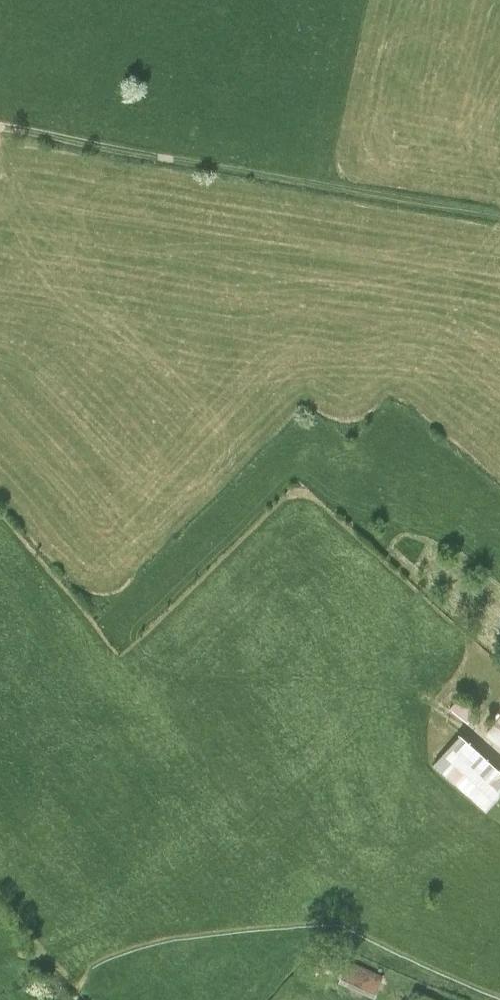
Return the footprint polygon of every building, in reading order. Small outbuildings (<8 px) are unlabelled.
[(499,740),(499,711),(485,730),(499,740)] [(487,806),(499,792),(499,768),(461,732),(436,760),(487,806)] [(374,990),(383,973),(348,956),(339,973),(374,990)]
